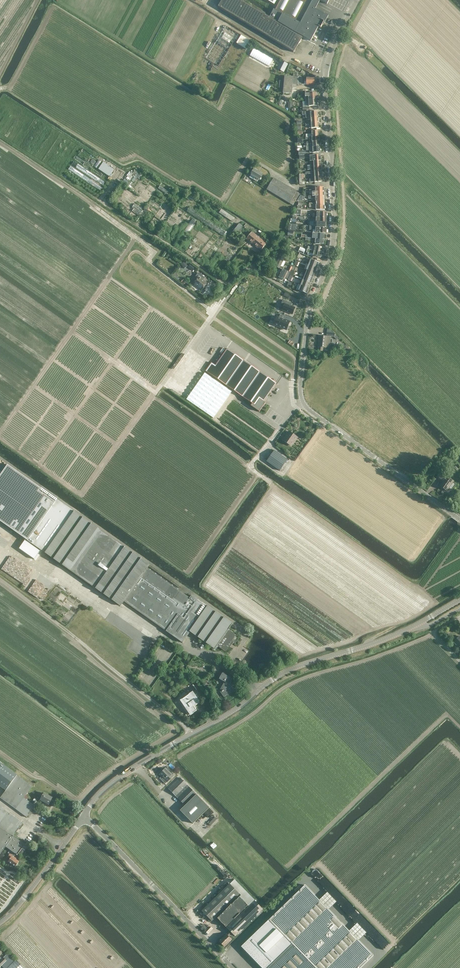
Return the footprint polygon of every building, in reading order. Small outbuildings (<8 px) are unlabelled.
[(275,10),(273,9),(269,17),(241,0),(222,0),(218,7),(293,52),(303,37),(310,41),(318,27),(320,28),(327,16),(315,9),(320,0),(327,4),(329,0),(280,0),(275,10)] [(225,26),(207,57),(218,65),(234,40),(247,48),(250,42),(225,26)] [(269,66),(274,57),(254,47),(250,55),(269,66)] [(284,71),(288,63),(281,60),(277,68),(284,71)] [(297,84),(298,84),(299,84),(299,77),(298,77),(293,77),(285,77),(284,81),(280,81),(279,88),(283,88),(283,93),(291,94),(292,84),(297,84)] [(305,97),(305,100),(317,99),(317,93),(309,94),(309,91),(305,91),(305,97)] [(302,115),(305,115),(306,118),(308,118),(318,117),(318,112),(309,112),(309,107),(300,108),(301,112),(302,112),(302,115)] [(74,161),(72,164),(103,184),(105,181),(74,161)] [(308,170),(311,170),(310,166),(321,165),(321,161),(310,161),(310,165),(307,166),(308,170)] [(85,162),(83,165),(94,171),(95,168),(85,162)] [(114,170),(103,162),(98,169),(109,177),(114,170)] [(310,166),(311,170),(311,172),(305,172),(305,174),(311,174),(311,172),(314,172),(321,171),(321,165),(310,166)] [(70,166),(68,170),(100,189),(102,185),(70,166)] [(254,180),(257,182),(258,180),(259,180),(263,174),(254,169),(251,167),(249,172),(251,173),(250,175),(255,178),(254,180)] [(130,173),(126,179),(129,181),(133,175),(134,176),(134,177),(133,176),(131,180),(133,182),(136,178),(137,178),(139,179),(142,176),(134,171),(132,174),(130,173)] [(300,194),(273,178),(267,189),(293,205),(300,194)] [(133,211),(138,215),(141,217),(145,212),(134,204),(132,207),(134,208),(133,211)] [(190,207),(187,211),(224,236),(227,232),(190,207)] [(235,218),(221,209),(219,212),(232,222),(235,218)] [(189,231),(197,220),(193,218),(185,229),(189,231)] [(266,243),(255,234),(256,232),(246,224),(243,227),(239,224),(234,230),(238,234),(244,227),(251,233),(246,238),(246,239),(261,250),(266,243)] [(311,251),(307,249),(306,252),(313,254),(313,256),(320,258),(322,252),(311,250),(311,251)] [(279,258),(275,266),(280,268),(281,266),(283,267),(285,262),(283,261),(283,260),(279,258)] [(308,259),(306,264),(309,265),(317,268),(319,263),(310,260),(308,259)] [(284,279),(285,277),(288,279),(289,275),(290,272),(292,267),(289,266),(288,271),(288,272),(282,269),(278,277),(284,279)] [(315,273),(307,270),(305,275),(313,278),(315,273)] [(198,273),(195,277),(192,282),(194,283),(193,283),(202,290),(207,283),(202,280),(205,277),(198,273)] [(301,280),(311,283),(313,278),(305,275),(303,280),(301,279),(301,280)] [(311,283),(301,280),(299,285),(309,288),(311,283)] [(296,289),(299,291),(307,293),(309,288),(299,285),(298,284),(296,289)] [(282,310),(292,314),(295,307),(291,306),(292,304),(283,300),(280,306),(283,307),(282,310)] [(286,330),(289,322),(282,319),(283,316),(280,315),(279,318),(277,317),(274,325),(286,330)] [(323,347),(328,348),(329,344),(330,344),(330,337),(319,336),(318,339),(319,339),(318,347),(318,351),(322,351),(323,347)] [(345,349),(349,353),(352,351),(349,349),(349,348),(347,346),(342,344),(341,348),(345,349)] [(205,373),(191,393),(216,410),(230,388),(252,403),(251,405),(259,412),(266,403),(264,401),(276,383),(227,349),(215,365),(211,362),(205,371),(226,385),(225,387),(205,373)] [(297,438),(289,431),(285,436),(287,438),(285,442),(291,446),(297,438)] [(274,450),(267,461),(280,471),(288,460),(274,450)] [(214,650),(217,646),(224,651),(233,638),(234,639),(236,636),(228,630),(232,623),(192,595),(190,598),(147,568),(149,564),(57,499),(41,487),(41,488),(8,465),(0,475),(0,521),(120,606),(124,601),(157,624),(166,631),(182,642),(190,632),(210,646),(209,647),(214,650)] [(447,491),(453,482),(440,472),(437,477),(443,482),(439,486),(447,491)] [(19,549),(35,559),(40,551),(25,540),(19,549)] [(222,673),(219,679),(224,682),(219,691),(223,697),(230,693),(229,692),(235,688),(231,682),(233,679),(222,673)] [(197,710),(193,705),(195,704),(196,705),(199,702),(198,700),(202,698),(196,690),(179,702),(188,716),(197,710)] [(6,790),(0,798),(27,817),(35,806),(24,798),(32,786),(17,775),(0,762),(0,786),(6,790)] [(165,784),(173,776),(165,768),(159,774),(161,776),(159,778),(165,784)] [(193,823),(209,807),(196,794),(180,777),(168,789),(185,805),(180,810),(193,823)] [(52,797),(43,793),(40,800),(49,804),(52,797)] [(0,854),(5,847),(10,850),(8,853),(10,854),(8,857),(10,858),(8,861),(15,867),(19,862),(16,859),(16,858),(14,857),(15,854),(17,855),(25,844),(13,836),(23,823),(0,806),(0,853),(0,854)] [(215,816),(209,823),(211,825),(217,818),(215,816)] [(212,921),(239,894),(240,894),(241,895),(239,897),(225,910),(217,918),(226,927),(248,905),(248,906),(254,900),(234,879),(202,911),(212,921)] [(373,955),(305,885),(269,920),(285,936),(276,944),(283,951),(287,946),(289,948),(268,967),(360,967),(373,955)] [(254,901),(226,927),(235,936),(263,909),(254,901)] [(373,938),(378,933),(372,927),(367,931),(373,938)] [(229,937),(231,934),(228,932),(219,942),(225,946),(232,940),(229,937)] [(384,949),(389,943),(383,937),(377,942),(384,949)] [(16,959),(7,967),(24,967),(16,959)]
